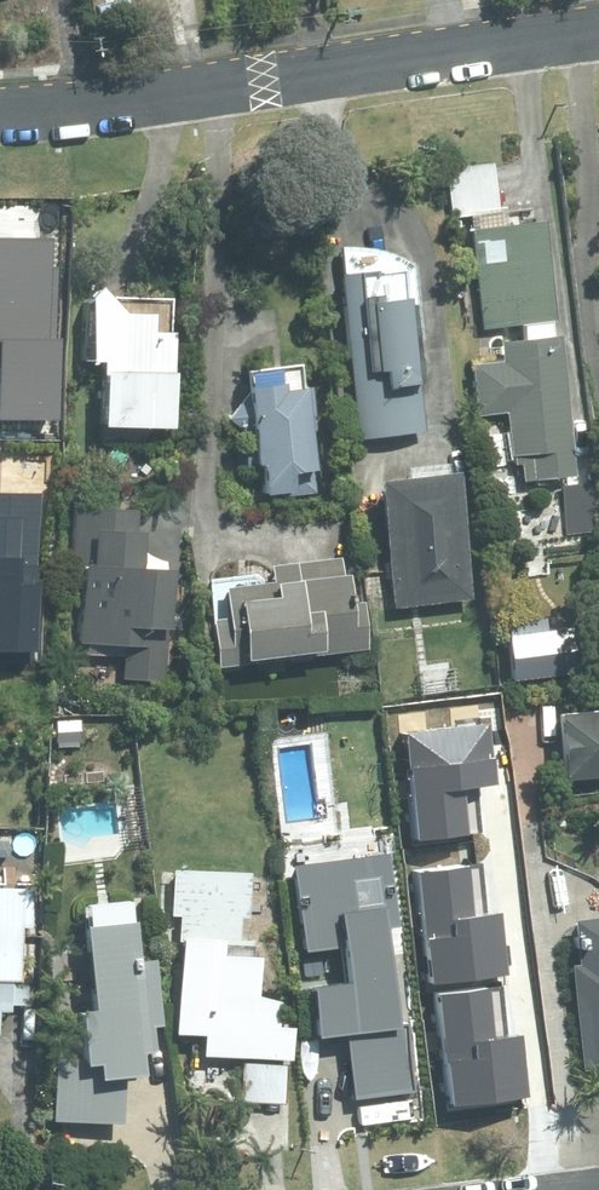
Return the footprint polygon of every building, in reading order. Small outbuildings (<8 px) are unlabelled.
[(487,164),(443,170),(448,215),(493,209),(487,164)] [(533,221),(466,230),(479,329),(546,320),(533,221)] [(64,426),(67,341),(60,341),(62,268),(52,268),(54,235),(0,233),(0,424),(64,426)] [(400,265),(329,274),(351,438),(422,428),(400,265)] [(169,296),(76,295),(75,362),(89,362),(88,429),(167,430),(169,296)] [(549,336),(491,344),(493,360),(464,363),(471,417),(500,413),(507,466),(516,465),(518,483),(567,477),(549,336)] [(303,468),(288,363),(234,371),(252,495),(283,490),(281,471),(303,468)] [(463,600),(444,473),(370,484),(389,610),(463,600)] [(585,483),(557,487),(563,538),(591,535),(585,483)] [(37,661),(42,501),(0,500),(0,660),(37,661)] [(130,508),(70,507),(68,646),(115,646),(114,680),(160,681),(162,570),(129,569),(130,508)] [(202,620),(208,666),(355,648),(349,602),(339,603),(333,556),(260,566),(262,582),(212,588),(216,618),(202,620)] [(545,714),(552,786),(598,781),(598,709),(545,714)] [(405,731),(416,838),(469,833),(464,790),(496,787),(490,722),(405,731)] [(393,938),(381,853),(283,867),(295,951),(325,947),(330,982),(297,987),(304,1037),(337,1033),(346,1098),(403,1090),(393,1021),(385,1023),(373,940),(393,938)] [(416,875),(430,986),(511,975),(503,909),(474,913),(468,868),(416,875)] [(245,872),(168,870),(164,1034),(196,1035),(195,1057),(236,1058),(235,1103),(282,1104),(284,1029),(267,1029),(267,1001),(242,1000),(245,872)] [(0,888),(0,1010),(5,1010),(5,1005),(23,1005),(23,984),(13,984),(14,926),(22,927),(22,889),(0,888)] [(559,920),(581,1071),(598,1069),(598,914),(559,920)] [(65,1011),(71,1059),(49,1058),(46,1120),(113,1123),(115,1076),(130,1074),(128,1052),(139,1050),(136,1028),(144,1027),(137,960),(123,961),(119,922),(67,927),(77,1010),(65,1011)] [(438,998),(452,1108),(533,1098),(525,1032),(496,1035),(491,991),(438,998)]
